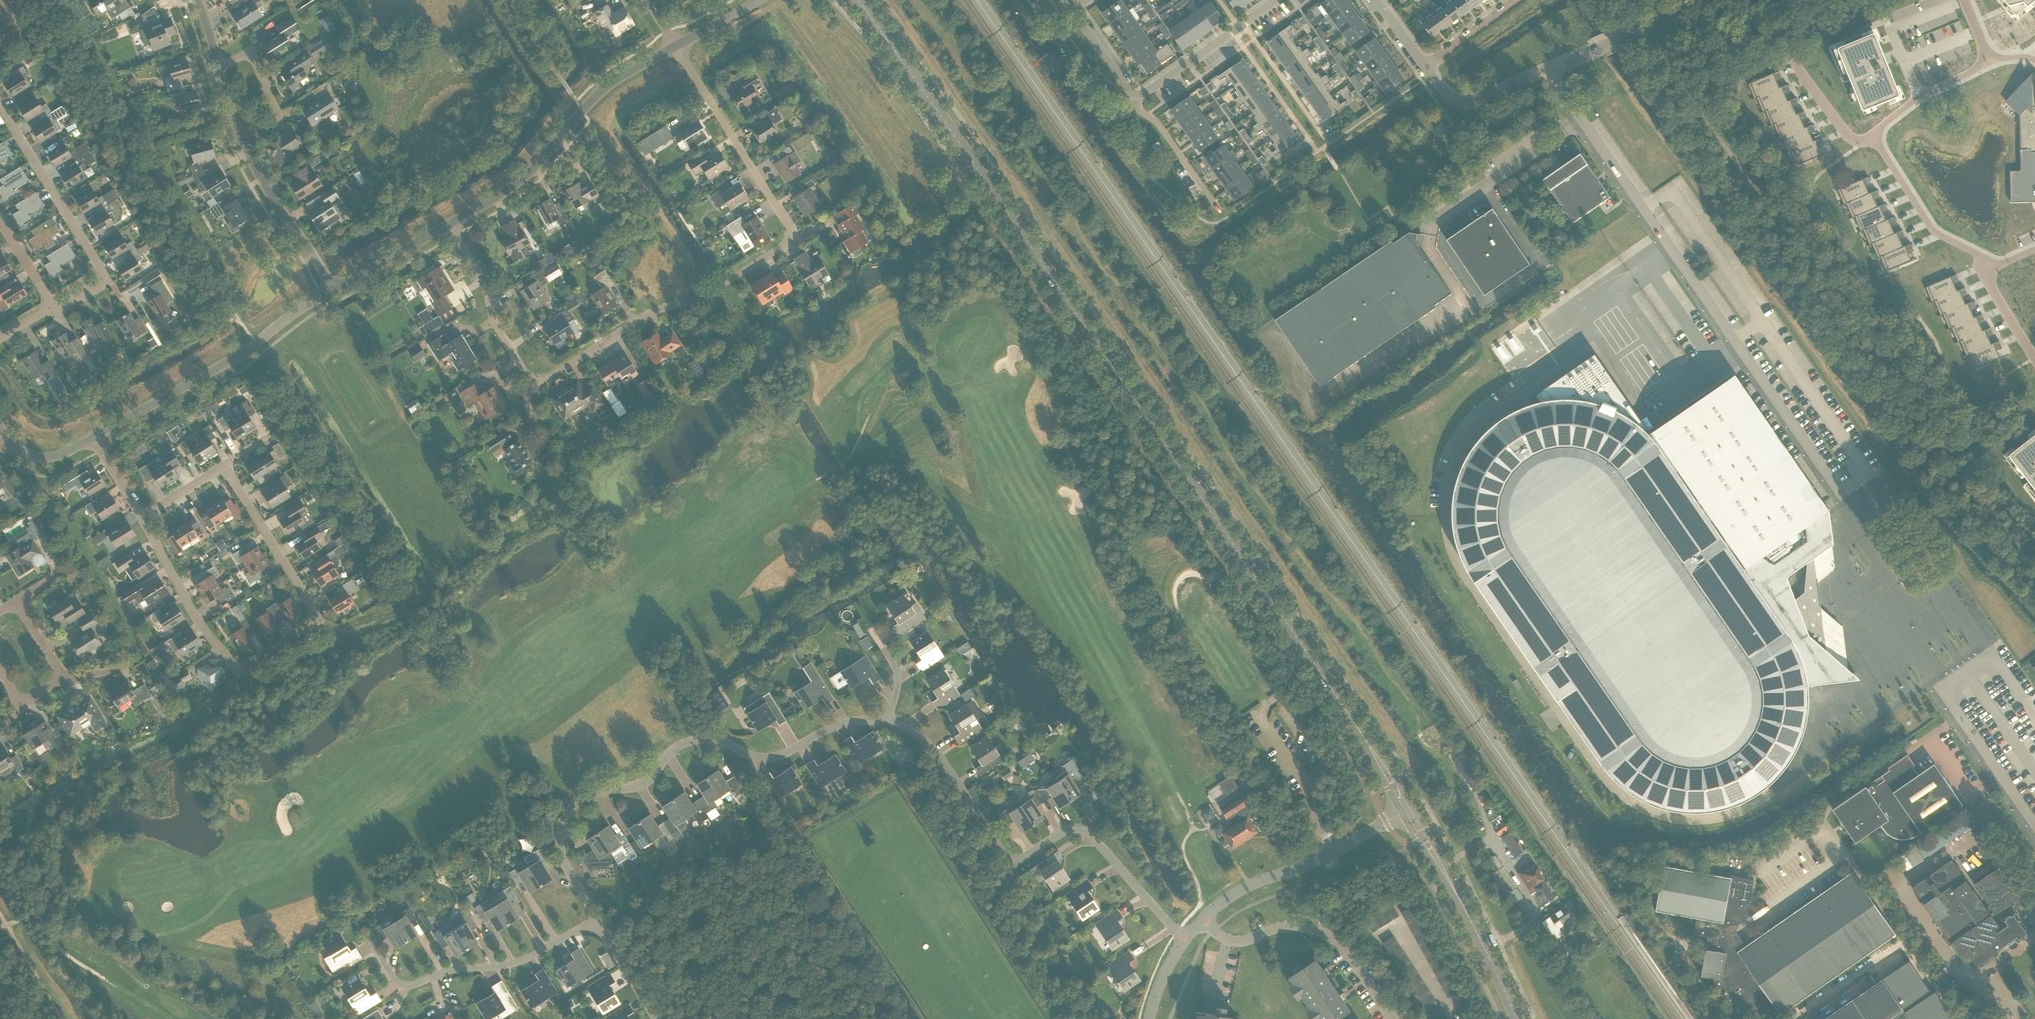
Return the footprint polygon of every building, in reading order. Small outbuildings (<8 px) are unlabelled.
[(108,10),(111,15),(114,16),(118,13),(119,14),(129,7),(124,0),(89,0),(98,15),(108,10)] [(238,3),(242,9),(233,15),(241,29),(263,15),(258,9),(263,6),(260,0),(242,0),(238,3)] [(317,0),(306,0),(295,7),(299,14),(318,2),(317,0)] [(1245,0),(1229,0),(1236,11),(1244,5),(1243,4),(1246,2),(1245,0)] [(1344,0),(1327,0),(1322,3),(1330,14),(1346,2),(1344,0)] [(1463,16),(1453,3),(1453,2),(1451,0),(1447,3),(1449,6),(1443,10),(1453,23),(1463,16)] [(1463,16),(1473,9),(1466,0),(1457,0),(1453,2),(1453,3),(1463,16)] [(1483,1),(1482,0),(1466,0),(1473,9),(1483,1)] [(2000,3),(2001,3),(2002,3),(2003,2),(2009,10),(2008,10),(2008,11),(2008,12),(2011,16),(2011,17),(2012,17),(2013,17),(2014,16),(2032,2),(2032,1),(2033,1),(2032,0),(1998,0),(2000,3)] [(1112,23),(1128,11),(1121,1),(1104,13),(1109,20),(1110,20),(1112,23)] [(1181,1),(1175,5),(1178,10),(1184,5),(1181,1)] [(1152,9),(1147,2),(1143,5),(1148,12),(1152,9)] [(1217,25),(1224,19),(1212,2),(1202,10),(1213,26),(1216,24),(1217,25)] [(1337,24),(1354,11),(1349,4),(1348,5),(1346,2),(1330,14),(1337,24)] [(615,34),(633,23),(624,9),(613,16),(607,6),(595,13),(603,26),(608,23),(615,34)] [(1433,17),(1443,30),(1453,23),(1443,10),(1441,7),(1437,10),(1439,13),(1433,17)] [(1148,12),(1152,18),(1157,15),(1152,9),(1148,12)] [(1213,26),(1202,10),(1192,17),(1204,34),(1211,29),(1210,28),(1213,26)] [(168,36),(173,34),(170,26),(167,27),(165,20),(161,22),(159,15),(155,16),(153,11),(142,15),(144,21),(147,20),(150,26),(145,28),(151,42),(154,41),(157,49),(171,44),(168,36)] [(1128,11),(1112,23),(1114,26),(1113,26),(1118,34),(1135,22),(1128,11)] [(1160,16),(1163,20),(1170,15),(1167,11),(1160,16)] [(1360,22),(1358,19),(1359,18),(1354,11),(1337,24),(1344,34),(1360,22)] [(1305,16),(1309,23),(1314,20),(1309,13),(1305,16)] [(1423,25),(1432,38),(1443,30),(1433,17),(1431,14),(1427,17),(1429,20),(1423,25)] [(1181,24),(1193,40),(1196,38),(1196,39),(1204,34),(1192,17),(1181,24)] [(1298,20),(1303,27),(1307,24),(1302,17),(1298,20)] [(286,37),(297,30),(290,19),(276,28),(281,35),(264,45),(273,59),(292,47),(286,37)] [(1135,22),(1118,34),(1123,41),(1125,40),(1127,43),(1143,32),(1135,22)] [(1166,29),(1162,22),(1158,25),(1162,32),(1166,29)] [(1360,22),(1344,34),(1352,44),(1369,32),(1363,24),(1362,25),(1360,22)] [(1193,40),(1181,24),(1171,31),(1183,48),(1190,43),(1190,42),(1193,40)] [(1273,47),(1279,54),(1295,43),(1291,38),(1292,37),(1289,32),(1294,29),(1291,25),(1267,42),(1272,48),(1273,47)] [(1319,37),(1323,34),(1319,27),(1315,30),(1319,37)] [(1162,32),(1167,38),(1171,35),(1166,29),(1162,32)] [(1143,32),(1127,43),(1129,46),(1128,47),(1133,54),(1150,42),(1143,32)] [(1323,34),(1319,37),(1324,43),(1328,40),(1323,34)] [(1830,47),(1830,49),(1843,81),(1844,82),(1846,82),(1851,80),(1863,108),(1864,109),(1865,109),(1897,96),(1898,95),(1898,93),(1887,66),(1886,65),(1885,65),(1884,65),(1880,55),(1881,55),(1882,54),(1882,53),(1875,36),(1874,35),(1872,35),(1871,36),(1870,37),(1870,38),(1861,42),(1859,36),(1858,36),(1856,36),(1832,46),(1830,47)] [(1321,44),(1317,37),(1313,40),(1317,47),(1321,44)] [(331,46),(326,39),(309,50),(314,57),(331,46)] [(1381,50),(1379,47),(1380,47),(1374,39),(1357,52),(1365,62),(1381,50)] [(1150,42),(1133,54),(1138,61),(1139,60),(1141,63),(1157,52),(1150,42)] [(1157,52),(1141,63),(1143,66),(1142,67),(1147,74),(1176,54),(1168,43),(1157,52)] [(1286,69),(1310,52),(1308,48),(1303,52),(1300,47),(1298,48),(1295,43),(1279,54),(1284,62),(1282,63),(1286,69)] [(1317,47),(1322,53),(1326,50),(1321,44),(1317,47)] [(1329,51),(1334,57),(1338,54),(1333,48),(1329,51)] [(1372,72),(1389,60),(1384,53),(1383,53),(1381,50),(1365,62),(1372,72)] [(1313,55),(1310,52),(1286,69),(1290,75),(1292,74),(1297,81),(1313,69),(1310,64),(1311,63),(1308,59),(1313,55)] [(298,82),(308,76),(307,75),(308,74),(308,73),(309,72),(309,71),(309,70),(309,69),(309,67),(308,66),(315,62),(309,53),(302,57),(301,55),(291,62),(294,67),(282,74),(293,92),(301,87),(298,82)] [(168,90),(182,87),(180,79),(191,76),(187,60),(170,65),(172,75),(165,78),(168,90)] [(1231,80),(1234,86),(1250,74),(1245,67),(1247,66),(1242,60),(1218,76),(1221,80),(1226,77),(1229,81),(1231,80)] [(1389,60),(1372,72),(1380,82),(1395,70),(1393,68),(1394,67),(1389,60)] [(1339,64),(1344,71),(1348,68),(1343,62),(1339,64)] [(1340,70),(1336,64),(1331,67),(1336,73),(1340,70)] [(12,96),(29,85),(24,78),(29,75),(24,66),(12,73),(15,78),(5,85),(12,96)] [(1305,95),(1329,78),(1327,75),(1322,78),(1318,74),(1317,75),(1313,69),(1297,81),(1302,88),(1301,89),(1305,95)] [(1336,73),(1341,80),(1345,77),(1340,70),(1336,73)] [(1395,70),(1380,82),(1387,92),(1404,80),(1399,73),(1398,73),(1395,70)] [(1757,98),(1759,97),(1780,88),(1776,78),(1781,76),(1779,71),(1751,83),(1757,98)] [(2033,72),(2006,100),(2020,113),(2021,170),(2007,171),(2007,201),(2034,201),(2034,74),(2033,72)] [(753,87),(761,82),(755,73),(741,82),(745,88),(732,97),(735,102),(735,104),(737,107),(738,107),(740,109),(759,97),(753,87)] [(1235,100),(1237,103),(1261,86),(1257,80),(1256,82),(1250,74),(1234,86),(1238,91),(1237,92),(1240,96),(1235,100)] [(1358,82),(1353,76),(1349,79),(1353,85),(1358,82)] [(1331,82),(1329,78),(1305,95),(1309,101),(1311,100),(1316,107),(1332,96),(1328,91),(1330,90),(1326,85),(1331,82)] [(314,124),(337,109),(330,99),(337,95),(328,81),(312,91),(318,101),(305,109),(314,124)] [(1210,92),(1215,89),(1210,82),(1206,85),(1210,92)] [(1353,85),(1358,92),(1362,89),(1358,82),(1353,85)] [(795,91),(790,83),(775,92),(780,100),(795,91)] [(1788,85),(1780,88),(1759,97),(1765,111),(1768,110),(1789,101),(1785,91),(1790,89),(1788,85)] [(1266,92),(1261,86),(1237,103),(1240,107),(1245,103),(1248,108),(1249,107),(1253,112),(1269,101),(1264,93),(1266,92)] [(182,87),(168,90),(171,99),(179,97),(183,111),(200,107),(196,91),(184,94),(182,87)] [(1204,97),(1209,94),(1204,87),(1200,90),(1204,97)] [(1355,100),(1359,97),(1354,90),(1350,93),(1355,100)] [(1332,96),(1316,107),(1321,115),(1320,116),(1324,122),(1348,105),(1345,101),(1340,105),(1337,100),(1336,101),(1332,96)] [(1368,106),(1372,103),(1367,96),(1363,99),(1368,106)] [(1178,117),(1180,120),(1197,107),(1196,108),(1188,98),(1171,110),(1177,117),(1178,117)] [(1776,123),(1797,114),(1793,105),(1798,103),(1796,98),(1789,101),(1768,110),(1774,124),(1776,123)] [(37,99),(20,109),(27,120),(37,114),(40,119),(52,112),(47,103),(42,106),(37,99)] [(1218,107),(1214,101),(1210,104),(1214,110),(1218,107)] [(1254,126),(1256,130),(1280,113),(1276,107),(1274,108),(1269,101),(1253,112),(1257,117),(1255,118),(1259,123),(1254,126)] [(1225,112),(1229,109),(1224,103),(1220,106),(1225,112)] [(44,124),(33,131),(40,141),(57,131),(57,130),(61,127),(57,121),(56,119),(66,113),(62,106),(52,112),(40,119),(44,124)] [(1181,123),(1186,130),(1205,117),(1204,117),(1203,118),(1196,109),(1198,107),(1197,107),(1180,120),(1182,123),(1181,123)] [(1218,107),(1214,110),(1219,117),(1223,114),(1218,107)] [(773,125),(782,119),(775,108),(763,115),(766,122),(753,130),(760,142),(777,132),(773,125)] [(1225,112),(1229,119),(1233,116),(1229,109),(1225,112)] [(1785,137),(1806,128),(1801,118),(1807,116),(1805,111),(1797,114),(1776,123),(1782,138),(1785,137)] [(1268,133),(1272,138),(1288,127),(1283,120),(1284,119),(1280,113),(1256,130),(1258,133),(1263,130),(1267,134),(1268,133)] [(1205,118),(1205,117),(1186,130),(1191,138),(1192,137),(1194,140),(1212,127),(1210,128),(1203,119),(1205,118)] [(691,148),(708,137),(702,128),(703,128),(701,124),(699,125),(696,119),(673,133),(678,139),(683,136),(691,148)] [(1224,124),(1229,131),(1233,128),(1228,121),(1224,124)] [(1793,150),(1814,141),(1810,131),(1815,129),(1813,125),(1806,128),(1785,137),(1791,151),(1793,150)] [(1212,127),(1194,140),(1196,143),(1195,144),(1201,151),(1218,139),(1210,129),(1212,128),(1212,127)] [(1288,127),(1272,138),(1275,144),(1274,145),(1277,149),(1272,153),(1275,157),(1299,140),(1295,133),(1293,134),(1288,127)] [(1243,139),(1248,136),(1243,129),(1239,132),(1243,139)] [(291,151),(302,144),(293,131),(283,137),(282,135),(268,144),(270,149),(268,150),(272,155),(274,154),(280,164),(294,155),(291,151)] [(816,131),(810,135),(819,148),(825,144),(816,131)] [(657,132),(644,140),(650,152),(664,144),(657,132)] [(1239,145),(1243,142),(1238,135),(1234,138),(1239,145)] [(1243,139),(1248,145),(1252,142),(1248,136),(1243,139)] [(1814,141),(1793,150),(1799,165),(1823,155),(1818,144),(1823,142),(1822,138),(1814,141)] [(192,175),(203,171),(201,161),(215,157),(211,140),(190,146),(194,162),(189,164),(192,175)] [(14,155),(5,141),(0,144),(0,163),(14,155)] [(85,143),(70,152),(65,145),(48,155),(55,166),(66,160),(69,165),(91,151),(85,143)] [(783,158),(774,164),(778,171),(779,171),(786,182),(800,173),(795,164),(801,161),(795,151),(793,152),(789,146),(779,152),(783,158)] [(1212,165),(1214,168),(1232,156),(1230,157),(1223,147),(1206,159),(1211,166),(1212,165)] [(1253,156),(1248,150),(1244,153),(1249,159),(1253,156)] [(91,151),(69,165),(72,170),(62,177),(68,187),(85,177),(81,170),(96,160),(91,151)] [(709,178),(727,166),(719,153),(706,161),(702,155),(689,163),(695,174),(703,169),(709,178)] [(1562,211),(1566,212),(1573,222),(1610,197),(1581,154),(1563,166),(1561,163),(1555,166),(1558,170),(1544,180),(1560,203),(1560,204),(1563,205),(1562,211)] [(1215,172),(1221,179),(1239,166),(1237,167),(1230,157),(1232,156),(1214,168),(1217,171),(1215,172)] [(1253,156),(1249,159),(1253,165),(1258,163),(1253,156)] [(1258,159),(1262,166),(1267,163),(1262,156),(1258,159)] [(309,165),(306,160),(291,170),(298,181),(291,185),(300,199),(322,185),(313,171),(311,172),(307,167),(309,165)] [(30,180),(21,166),(6,176),(0,179),(0,180),(3,185),(0,187),(0,193),(5,202),(17,194),(14,190),(30,180)] [(1239,166),(1221,179),(1226,186),(1227,186),(1229,188),(1246,176),(1244,177),(1238,167),(1239,166)] [(1259,173),(1263,180),(1268,177),(1263,170),(1259,173)] [(203,171),(192,175),(203,192),(208,189),(213,196),(230,185),(221,172),(209,179),(203,171)] [(1246,176),(1229,188),(1231,191),(1230,192),(1235,200),(1252,188),(1245,177),(1246,176)] [(1846,203),(1849,202),(1870,193),(1865,183),(1870,181),(1868,176),(1840,188),(1846,203)] [(809,188),(816,184),(812,179),(802,185),(805,190),(794,197),(806,216),(821,207),(809,188)] [(588,200),(598,194),(591,183),(585,186),(585,187),(582,189),(579,183),(565,190),(568,196),(567,196),(568,198),(570,197),(575,208),(589,200),(588,200)] [(730,208),(747,198),(739,184),(731,189),(728,184),(710,195),(717,207),(726,202),(730,208)] [(341,218),(337,213),(331,203),(339,198),(332,187),(320,195),(325,201),(308,212),(320,231),(341,218)] [(94,191),(77,201),(84,212),(94,206),(97,211),(109,204),(117,198),(119,197),(115,190),(114,189),(104,196),(103,195),(98,198),(94,191)] [(191,190),(185,194),(188,199),(194,195),(191,190)] [(1870,193),(1849,202),(1855,217),(1857,216),(1878,207),(1874,196),(1879,194),(1877,190),(1870,193)] [(30,215),(45,206),(37,192),(15,205),(19,211),(13,214),(21,227),(33,220),(30,215)] [(100,216),(90,222),(97,233),(113,223),(114,224),(121,220),(124,209),(117,198),(109,204),(97,211),(100,216)] [(222,200),(210,208),(217,219),(226,213),(231,221),(228,223),(233,232),(242,226),(240,223),(250,217),(244,207),(242,208),(236,199),(226,206),(222,200)] [(558,224),(569,218),(559,202),(553,205),(550,199),(536,207),(546,225),(555,219),(558,224)] [(603,201),(599,204),(602,211),(607,208),(603,201)] [(847,239),(844,241),(851,252),(867,242),(860,231),(864,229),(855,215),(858,213),(853,204),(837,214),(842,222),(838,224),(847,239)] [(1865,229),(1886,220),(1882,210),(1887,208),(1886,204),(1878,207),(1857,216),(1863,230),(1865,229)] [(1529,265),(1492,209),(1446,240),(1484,296),(1529,265)] [(740,236),(742,240),(742,241),(743,241),(744,242),(745,242),(746,242),(747,242),(748,242),(751,240),(754,245),(768,236),(760,223),(761,223),(757,216),(745,223),(741,217),(727,225),(734,235),(740,236)] [(61,231),(52,217),(31,231),(35,236),(29,240),(37,253),(46,247),(47,249),(56,244),(52,237),(61,231)] [(1894,217),(1886,220),(1865,229),(1872,243),(1874,242),(1895,233),(1891,223),(1896,221),(1894,217)] [(501,227),(507,237),(501,241),(509,255),(511,254),(515,262),(523,257),(519,249),(530,243),(522,229),(520,230),(514,220),(501,227)] [(1880,256),(1883,256),(1904,247),(1899,237),(1904,234),(1902,230),(1895,233),(1874,242),(1880,256)] [(1393,243),(1392,241),(1275,320),(1320,386),(1437,307),(1435,305),(1452,293),(1417,243),(1419,241),(1421,234),(1410,232),(1393,243)] [(126,257),(137,250),(132,241),(127,244),(122,237),(105,247),(112,258),(122,252),(126,257)] [(137,250),(126,257),(129,262),(118,268),(125,279),(142,269),(138,262),(142,258),(140,255),(153,247),(150,242),(137,250)] [(62,266),(77,257),(68,243),(47,256),(50,262),(44,265),(52,278),(64,271),(62,266)] [(1911,244),(1904,247),(1883,256),(1889,270),(1912,261),(1907,250),(1913,248),(1911,244)] [(824,283),(831,278),(819,260),(812,264),(805,252),(794,258),(802,270),(800,271),(809,285),(821,277),(824,283)] [(551,253),(546,256),(550,264),(555,261),(551,253)] [(9,275),(7,272),(12,269),(5,258),(0,261),(0,281),(9,275)] [(542,270),(549,266),(545,258),(538,262),(542,270)] [(548,281),(562,273),(556,263),(542,271),(548,281)] [(423,289),(425,287),(434,301),(432,303),(440,316),(452,308),(444,296),(454,290),(440,266),(417,280),(423,289)] [(613,284),(604,270),(593,276),(601,289),(592,294),(604,313),(617,305),(607,289),(613,284)] [(785,295),(793,290),(784,275),(776,279),(772,273),(751,285),(763,303),(782,291),(785,295)] [(1936,300),(1957,291),(1953,281),(1958,279),(1956,274),(1928,286),(1934,301),(1936,300)] [(174,299),(161,279),(151,286),(154,291),(157,290),(160,295),(148,301),(158,317),(152,320),(157,329),(170,321),(166,315),(167,315),(167,314),(171,311),(166,304),(174,299)] [(534,309),(548,300),(536,281),(520,291),(525,299),(527,298),(534,309)] [(0,288),(0,308),(2,312),(10,307),(9,305),(27,294),(20,283),(11,289),(7,283),(4,286),(0,288)] [(571,287),(565,290),(571,300),(577,296),(571,287)] [(1957,291),(1936,300),(1942,314),(1945,313),(1966,304),(1961,295),(1967,292),(1965,288),(1957,291)] [(1951,328),(1953,327),(1974,318),(1970,308),(1975,306),(1973,301),(1966,304),(1945,313),(1951,328)] [(557,323),(546,329),(555,343),(572,333),(573,334),(580,330),(573,320),(566,308),(553,317),(557,323)] [(427,310),(419,315),(426,326),(420,329),(425,337),(436,330),(431,322),(433,321),(427,310)] [(118,320),(128,337),(134,334),(137,337),(147,330),(141,320),(135,323),(129,313),(126,316),(125,315),(118,319),(119,320),(118,320)] [(1982,315),(1974,318),(1953,327),(1959,341),(1962,340),(1983,331),(1978,321),(1984,319),(1982,315)] [(93,317),(81,324),(91,341),(98,337),(101,343),(112,336),(104,323),(99,326),(93,317)] [(182,324),(173,329),(175,334),(185,329),(182,324)] [(1968,354),(1970,353),(1991,344),(1987,335),(1992,332),(1990,328),(1983,331),(1962,340),(1968,354)] [(458,370),(476,359),(461,335),(451,341),(446,332),(428,343),(439,360),(452,351),(456,358),(452,361),(458,370)] [(77,338),(71,342),(66,333),(53,341),(57,349),(58,349),(64,358),(71,354),(76,362),(87,355),(77,338)] [(668,352),(680,344),(672,333),(661,340),(656,333),(642,342),(655,363),(670,354),(668,352)] [(1999,341),(1991,344),(1970,353),(1976,368),(2000,358),(1995,348),(2000,346),(1999,341)] [(419,344),(409,351),(415,360),(425,354),(419,344)] [(1461,500),(1461,511),(1461,522),(1463,533),(1466,543),(1470,554),(1475,564),(1481,573),(1610,758),(1617,767),(1624,775),(1633,782),(1642,788),(1651,794),(1661,798),(1672,802),(1682,804),(1693,806),(1704,806),(1715,805),(1726,803),(1737,801),(1748,796),(1757,792),(1767,786),(1775,779),(1783,771),(1791,763),(1797,754),(1802,746),(1802,745),(1807,734),(1811,724),(1813,713),(1814,702),(1815,691),(1814,680),(1813,676),(1815,676),(1849,670),(1816,630),(1809,613),(1793,572),(1838,535),(1835,504),(1834,504),(1742,372),(1741,373),(1741,372),(1737,374),(1735,371),(1735,370),(1674,413),(1675,413),(1677,416),(1657,430),(1601,349),(1542,391),(1548,399),(1538,402),(1528,406),(1518,410),(1509,416),(1500,423),(1492,431),(1485,439),(1478,448),(1473,458),(1468,468),(1465,478),(1462,489),(1461,500)] [(47,380),(57,374),(49,361),(43,364),(36,352),(23,359),(34,378),(43,373),(47,380)] [(621,362),(618,357),(600,369),(609,384),(620,378),(623,383),(638,373),(627,357),(621,362)] [(78,379),(82,386),(88,383),(84,376),(78,379)] [(637,386),(647,401),(657,394),(647,379),(637,386)] [(487,420),(506,407),(493,386),(486,390),(480,380),(461,391),(470,405),(476,402),(487,420)] [(591,411),(603,404),(592,386),(583,392),(578,383),(553,399),(565,418),(587,404),(591,411)] [(245,385),(239,389),(242,394),(248,391),(245,385)] [(610,388),(603,393),(619,417),(626,413),(610,388)] [(237,417),(247,434),(257,428),(249,416),(254,413),(247,401),(238,407),(242,413),(237,417)] [(435,401),(428,405),(431,409),(437,405),(435,401)] [(211,405),(205,408),(208,413),(214,410),(211,405)] [(247,434),(237,417),(231,420),(227,414),(218,420),(225,431),(230,428),(238,440),(247,434)] [(198,441),(209,458),(218,452),(211,440),(216,437),(209,425),(199,431),(203,438),(198,441)] [(172,429),(167,432),(173,443),(178,440),(172,429)] [(520,439),(514,443),(512,440),(513,439),(507,429),(486,442),(492,452),(493,452),(495,455),(505,450),(517,470),(531,461),(523,448),(525,447),(520,439)] [(2010,455),(2011,456),(2029,480),(2025,483),(2024,485),(2024,487),(2034,500),(2034,434),(2011,453),(2010,455)] [(209,458),(198,441),(193,444),(189,438),(179,444),(186,455),(192,452),(199,464),(209,458)] [(280,458),(286,454),(279,443),(273,446),(275,450),(269,453),(269,452),(247,466),(255,480),(278,466),(272,457),(277,454),(280,458)] [(159,465),(170,482),(179,476),(174,468),(181,464),(172,449),(161,455),(165,462),(159,465)] [(159,466),(155,459),(139,469),(147,482),(154,478),(161,488),(170,482),(159,465),(159,466)] [(3,486),(9,495),(16,491),(10,481),(8,482),(0,469),(0,488),(3,486)] [(67,491),(77,485),(80,489),(84,486),(90,495),(105,485),(97,472),(87,478),(83,472),(63,485),(67,491)] [(286,488),(292,484),(285,474),(273,481),(276,486),(264,494),(272,507),(290,496),(286,488)] [(214,505),(224,520),(232,515),(234,518),(240,515),(228,495),(223,499),(223,500),(214,505)] [(102,519),(119,508),(112,496),(99,505),(95,499),(85,506),(91,515),(97,511),(102,519)] [(292,514),(281,521),(283,524),(282,525),(285,530),(286,530),(288,533),(300,526),(303,531),(315,524),(306,510),(301,501),(288,508),(292,514)] [(216,525),(224,520),(214,505),(206,510),(205,510),(200,513),(212,532),(218,529),(216,525)] [(27,517),(30,521),(28,522),(39,539),(48,533),(35,512),(27,517)] [(200,540),(206,536),(194,517),(189,520),(189,521),(180,526),(190,542),(198,536),(200,540)] [(321,548),(316,540),(323,536),(321,533),(329,528),(325,522),(317,527),(304,534),(307,540),(296,546),(304,558),(321,548)] [(116,547),(136,535),(128,523),(108,535),(116,547)] [(182,547),(190,542),(180,526),(172,532),(171,531),(166,534),(178,554),(184,550),(182,547)] [(96,544),(107,537),(103,531),(92,538),(96,544)] [(45,561),(40,553),(33,540),(21,547),(7,555),(19,575),(33,567),(31,562),(34,560),(38,566),(45,561)] [(246,566),(263,555),(258,546),(247,553),(243,547),(233,554),(238,563),(242,561),(246,566)] [(314,562),(317,568),(312,571),(316,578),(321,585),(339,574),(335,569),(338,567),(339,561),(336,557),(339,555),(338,554),(336,551),(335,549),(314,562)] [(138,577),(154,567),(146,553),(134,561),(129,555),(116,563),(121,570),(130,564),(138,577)] [(263,555),(246,566),(249,572),(245,574),(251,583),(262,577),(258,571),(269,564),(263,555)] [(201,594),(218,583),(215,578),(219,575),(213,566),(203,573),(206,578),(195,585),(201,594)] [(149,604),(168,592),(160,579),(149,586),(148,585),(143,589),(139,584),(122,595),(127,603),(134,598),(138,604),(140,602),(143,606),(145,606),(148,604),(149,604)] [(348,594),(358,588),(352,579),(336,589),(340,594),(330,600),(338,613),(353,603),(348,594)] [(218,583),(201,594),(207,604),(218,597),(221,602),(232,595),(226,586),(222,589),(218,583)] [(898,623),(892,626),(899,637),(927,619),(926,619),(916,603),(911,607),(903,595),(887,605),(898,623)] [(59,622),(65,618),(69,623),(86,613),(79,602),(73,606),(68,597),(57,604),(55,600),(48,605),(59,622)] [(271,605),(278,617),(286,612),(291,620),(301,614),(290,597),(278,605),(277,602),(271,605)] [(166,630),(185,619),(176,605),(163,613),(160,609),(149,615),(155,625),(161,621),(166,630)] [(235,613),(240,610),(237,605),(232,608),(235,613)] [(278,617),(271,605),(266,609),(268,611),(256,619),(267,636),(276,630),(271,622),(278,617)] [(98,615),(94,618),(91,613),(78,621),(86,633),(71,642),(80,657),(90,650),(91,651),(95,648),(101,644),(96,636),(107,629),(98,615)] [(247,637),(254,632),(246,618),(240,622),(243,627),(232,634),(242,651),(252,645),(247,637)] [(865,634),(858,622),(852,625),(854,629),(853,632),(857,639),(865,634)] [(184,655),(188,653),(189,656),(196,652),(194,649),(201,644),(192,630),(182,637),(179,633),(162,643),(165,648),(171,644),(172,645),(176,643),(184,655)] [(922,659),(916,663),(921,670),(943,656),(927,631),(911,642),(922,659)] [(866,656),(841,671),(831,678),(838,688),(848,682),(851,688),(869,677),(872,682),(880,678),(866,656)] [(152,668),(157,665),(154,659),(149,662),(152,668)] [(218,685),(223,675),(216,664),(204,664),(198,676),(205,686),(218,685)] [(813,681),(794,692),(805,709),(822,698),(826,703),(833,699),(819,677),(811,664),(805,668),(813,681)] [(177,674),(179,676),(171,681),(178,691),(185,686),(184,684),(193,678),(187,668),(177,674)] [(933,701),(937,709),(959,694),(943,670),(927,680),(938,698),(933,701)] [(145,684),(141,686),(133,691),(127,681),(121,686),(109,694),(118,707),(131,699),(136,706),(152,695),(145,684)] [(971,687),(963,692),(968,699),(975,695),(971,687)] [(716,713),(729,704),(718,689),(706,697),(716,713)] [(775,719),(779,725),(786,720),(769,692),(744,708),(758,730),(775,719)] [(96,730),(107,723),(90,697),(74,707),(72,705),(68,708),(69,710),(59,717),(65,726),(66,725),(72,734),(74,733),(76,733),(81,730),(81,729),(91,722),(96,730)] [(961,732),(955,736),(960,743),(981,729),(977,722),(983,718),(972,700),(949,715),(961,732)] [(46,747),(57,740),(45,721),(30,731),(29,730),(28,731),(28,732),(24,735),(33,749),(43,742),(46,747)] [(844,741),(858,763),(882,748),(872,731),(855,742),(851,737),(844,741)] [(982,764),(976,768),(981,775),(1008,757),(1007,757),(999,744),(994,748),(986,736),(970,747),(982,764)] [(69,750),(64,744),(60,747),(61,750),(60,751),(62,755),(69,750)] [(1079,747),(1076,750),(1079,755),(1083,752),(1084,751),(1081,746),(1079,747)] [(10,766),(14,763),(18,771),(23,768),(16,756),(11,759),(4,748),(0,751),(0,773),(3,775),(5,776),(10,773),(11,770),(10,766)] [(912,750),(907,754),(913,762),(918,758),(912,750)] [(820,787),(834,778),(838,783),(848,776),(835,755),(817,766),(814,760),(807,765),(820,787)] [(1921,833),(1921,834),(1963,805),(1934,763),(1918,775),(1907,758),(1881,776),(1866,786),(1833,809),(1855,843),(1881,825),(1884,831),(1890,835),(1896,838),(1902,840),(1909,839),(1915,837),(1921,833)] [(1021,759),(1017,762),(1022,768),(1026,765),(1021,759)] [(1055,777),(1070,800),(1080,793),(1073,782),(1083,775),(1072,759),(1052,772),(1055,777)] [(1470,764),(1460,771),(1472,787),(1481,780),(1470,764)] [(762,777),(776,799),(801,783),(791,767),(773,778),(770,772),(762,777)] [(1005,780),(1013,774),(1008,767),(1000,773),(1005,780)] [(718,770),(707,777),(720,796),(730,789),(733,793),(741,788),(733,776),(725,782),(718,770)] [(698,799),(706,813),(723,802),(720,796),(707,777),(697,784),(704,795),(698,799)] [(1070,800),(1055,777),(1034,791),(1042,802),(1052,796),(1060,807),(1070,800)] [(1237,787),(1231,777),(1221,783),(1227,793),(1237,787)] [(991,779),(980,787),(984,793),(995,785),(991,779)] [(1016,800),(1017,802),(1032,825),(1043,818),(1035,807),(1042,802),(1034,791),(1033,789),(1016,800)] [(856,791),(851,795),(854,800),(860,797),(856,791)] [(1253,805),(1254,805),(1245,791),(1221,806),(1230,821),(1234,818),(1237,824),(1230,829),(1224,833),(1233,847),(1257,832),(1249,819),(1258,813),(1253,805)] [(709,817),(706,813),(698,799),(691,804),(684,793),(673,799),(685,817),(691,813),(694,819),(696,818),(699,823),(709,817)] [(684,818),(685,817),(673,799),(663,806),(670,817),(664,822),(673,836),(676,840),(684,835),(682,831),(686,828),(687,823),(684,818)] [(778,802),(773,806),(777,813),(782,809),(778,802)] [(997,815),(1005,827),(1015,820),(1022,831),(1032,825),(1017,802),(997,815)] [(667,840),(673,836),(664,822),(657,826),(650,815),(639,822),(651,840),(656,846),(659,847),(663,846),(665,844),(667,840)] [(1929,855),(1971,827),(1964,816),(1963,817),(1922,845),(1929,855)] [(630,844),(634,851),(637,855),(644,850),(642,846),(651,840),(639,822),(629,828),(637,839),(630,844)] [(617,852),(621,852),(624,850),(628,855),(634,851),(630,844),(622,833),(616,837),(608,826),(598,832),(610,851),(615,848),(617,852)] [(1502,837),(1515,857),(1524,851),(1510,831),(1502,837)] [(613,865),(613,855),(610,851),(598,832),(588,839),(595,850),(582,859),(590,871),(596,866),(613,865)] [(541,885),(551,879),(544,867),(551,863),(541,847),(524,858),(541,885)] [(1924,859),(1915,847),(1899,858),(1907,870),(1924,859)] [(1063,857),(1058,850),(1031,869),(1040,881),(1045,878),(1053,889),(1069,878),(1057,861),(1063,857)] [(1494,870),(1502,865),(1495,855),(1487,860),(1494,870)] [(529,866),(519,872),(516,868),(509,872),(516,884),(523,880),(530,892),(541,885),(524,858),(529,866)] [(1951,943),(1991,916),(1974,890),(1973,891),(1964,877),(1964,876),(1952,859),(1913,887),(1950,941),(1951,942),(1951,943)] [(1554,897),(1542,879),(1544,879),(1533,862),(1518,872),(1532,893),(1537,890),(1546,903),(1554,897)] [(1852,872),(1765,932),(1743,947),(1735,936),(1737,925),(1742,921),(1745,906),(1750,903),(1754,879),(1731,875),(1731,877),(1663,865),(1655,910),(1696,917),(1693,934),(1714,938),(1712,950),(1706,949),(1701,975),(1710,977),(1739,1018),(1740,1018),(1741,1009),(1767,1014),(1776,1008),(1780,1014),(1896,934),(1852,872)] [(2032,903),(2018,883),(2009,889),(1996,871),(1976,885),(1986,899),(1985,899),(1995,914),(2011,903),(2015,908),(2021,903),(2025,908),(2032,903)] [(1029,888),(1021,875),(1012,881),(1021,894),(1029,888)] [(1092,887),(1088,880),(1066,895),(1082,919),(1098,908),(1087,891),(1092,887)] [(492,897),(508,924),(519,917),(512,906),(520,901),(511,885),(492,897)] [(465,898),(469,904),(476,900),(471,894),(465,898)] [(474,908),(484,923),(491,919),(498,930),(508,924),(492,897),(474,908)] [(391,917),(406,941),(417,935),(410,923),(417,919),(409,907),(404,910),(400,911),(391,917)] [(1382,911),(1389,922),(1394,919),(1392,915),(1389,912),(1387,908),(1382,911)] [(1570,928),(1566,922),(1573,918),(1567,908),(1552,918),(1551,917),(1547,920),(1559,939),(1569,933),(1570,928)] [(1122,917),(1117,910),(1096,924),(1112,949),(1128,938),(1116,921),(1122,917)] [(1377,914),(1384,925),(1389,922),(1382,911),(1377,914)] [(1998,926),(1991,916),(1951,943),(1966,964),(1972,960),(1978,968),(1998,954),(1997,953),(2007,946),(2008,947),(2009,947),(2011,948),(2012,948),(2013,948),(2015,947),(2016,947),(2017,946),(2017,945),(2018,944),(2018,943),(2019,942),(2030,934),(2014,911),(2002,920),(2004,922),(2002,924),(2003,926),(1996,931),(1994,929),(1998,926)] [(451,922),(467,949),(478,942),(471,931),(477,927),(468,912),(451,922)] [(1405,918),(1408,923),(1419,917),(1416,912),(1412,914),(1409,916),(1405,918)] [(1372,917),(1374,921),(1376,925),(1379,928),(1384,925),(1377,914),(1372,917)] [(421,919),(429,932),(435,928),(430,921),(427,915),(421,919)] [(391,917),(374,927),(382,940),(389,936),(396,948),(406,941),(391,917)] [(1419,917),(1408,923),(1411,928),(1422,922),(1419,917)] [(434,933),(436,936),(443,948),(450,944),(457,955),(467,949),(451,922),(434,933)] [(1411,928),(1414,934),(1425,927),(1422,922),(1411,928)] [(1425,927),(1414,934),(1417,939),(1428,933),(1425,927)] [(363,958),(356,947),(350,951),(340,933),(323,943),(331,955),(325,958),(333,971),(332,971),(333,972),(349,962),(351,965),(363,958)] [(1417,939),(1419,944),(1431,938),(1428,933),(1417,939)] [(1431,938),(1419,944),(1422,949),(1434,943),(1431,938)] [(1390,946),(1387,948),(1390,953),(1401,946),(1397,941),(1394,944),(1390,946)] [(1422,949),(1425,955),(1436,948),(1434,943),(1422,949)] [(1401,946),(1390,953),(1393,958),(1404,951),(1401,946)] [(1436,948),(1425,955),(1428,960),(1439,954),(1436,948)] [(579,949),(572,953),(575,959),(557,970),(567,986),(592,971),(579,949)] [(1057,956),(1066,958),(1068,951),(1058,949),(1057,956)] [(1404,951),(1393,958),(1397,963),(1407,956),(1404,951)] [(1133,959),(1129,952),(1107,966),(1123,990),(1139,980),(1128,962),(1133,959)] [(1428,960),(1431,965),(1442,959),(1439,954),(1428,960)] [(1407,956),(1397,963),(1400,968),(1411,961),(1407,956)] [(1442,959),(1431,965),(1434,970),(1445,964),(1442,959)] [(1302,963),(1294,968),(1297,972),(1291,976),(1297,984),(1292,988),(1298,997),(1303,994),(1308,1002),(1333,985),(1326,975),(1330,973),(1327,968),(1323,970),(1316,960),(1305,967),(1302,963)] [(1823,1018),(1953,1018),(1935,992),(1932,994),(1910,960),(1823,1018)] [(1411,961),(1400,968),(1403,973),(1414,966),(1411,961)] [(1448,970),(1445,964),(1434,970),(1437,976),(1448,970)] [(1414,966),(1403,973),(1406,978),(1417,971),(1414,966)] [(557,992),(543,969),(536,974),(539,980),(522,990),(532,1007),(557,992)] [(1437,976),(1439,981),(1451,975),(1448,970),(1437,976)] [(1417,971),(1406,978),(1410,983),(1420,976),(1417,971)] [(609,985),(615,982),(610,974),(588,988),(603,1013),(620,1003),(609,985)] [(1451,975),(1439,981),(1442,986),(1454,980),(1451,975)] [(1420,976),(1410,983),(1413,988),(1424,981),(1420,976)] [(380,1000),(376,993),(370,996),(359,979),(343,989),(358,1013),(380,1000)] [(491,987),(495,992),(477,1003),(486,1018),(487,1018),(499,1012),(502,1018),(518,1008),(518,1009),(519,1008),(502,980),(491,987)] [(1449,989),(1453,987),(1456,985),(1454,980),(1442,986),(1445,992),(1449,989)] [(1424,981),(1413,988),(1416,993),(1427,986),(1424,981)] [(1333,985),(1308,1002),(1313,1009),(1308,1012),(1313,1018),(1338,1018),(1350,1011),(1343,1000),(1347,998),(1343,993),(1340,995),(1333,985)] [(1427,986),(1416,993),(1420,998),(1430,991),(1427,986)] [(1430,991),(1420,998),(1423,1003),(1434,996),(1430,991)] [(1434,996),(1423,1003),(1426,1008),(1437,1001),(1434,996)] [(315,1001),(309,1004),(312,1009),(318,1005),(315,1001)] [(1437,1001),(1426,1008),(1430,1013),(1433,1011),(1437,1008),(1440,1006),(1437,1001)] [(1236,1018),(1226,1016),(1228,1008),(1228,1004),(1220,1003),(1218,1015),(1208,1013),(1207,1016),(1201,1015),(1200,1018),(1236,1018)] [(628,1004),(606,1018),(607,1018),(629,1018),(627,1015),(633,1012),(628,1004)] [(378,1009),(362,1018),(384,1018),(378,1009)]
